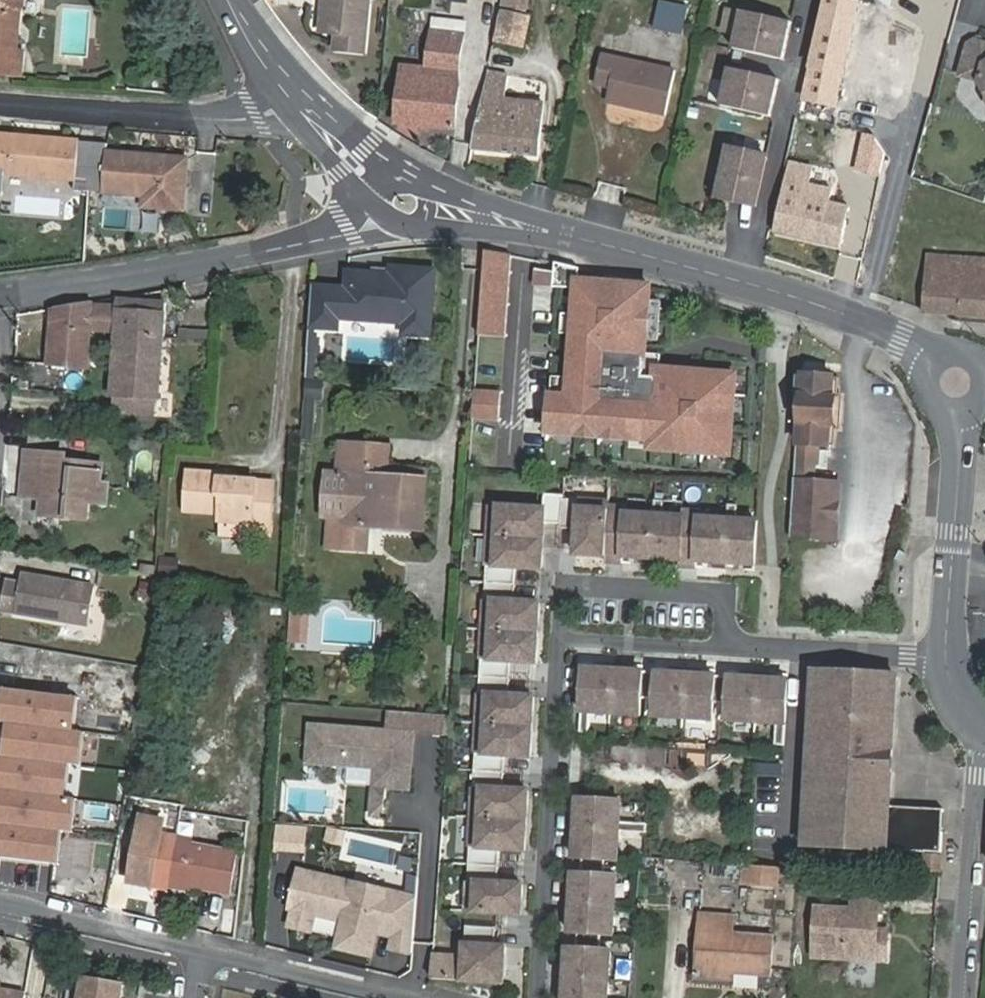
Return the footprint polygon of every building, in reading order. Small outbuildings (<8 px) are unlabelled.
[(21,76),(24,51),(18,51),(21,10),(25,10),(26,0),(0,0),(0,74),(21,76)] [(328,25),(339,26),(337,43),(364,46),(370,0),(331,0),(328,25)] [(501,8),(522,12),(525,0),(503,0),(501,8)] [(686,6),(661,0),(654,25),(680,32),(686,6)] [(860,3),(847,0),(826,0),(803,98),(835,107),(860,3)] [(522,12),(501,8),(494,41),(523,48),(530,14),(522,12)] [(787,37),(790,21),(741,9),(732,47),(782,58),(786,42),(781,40),(782,36),(787,37)] [(457,84),(465,23),(432,19),(426,68),(401,65),(395,122),(454,129),(459,85),(457,84)] [(905,36),(890,98),(931,108),(945,45),(905,36)] [(973,39),(966,43),(959,72),(979,78),(984,89),(984,42),(973,39)] [(608,101),(664,114),(674,69),(603,52),(596,81),(611,85),(608,101)] [(728,66),(719,103),(769,114),(773,98),(768,97),(769,92),(774,93),(778,77),(728,66)] [(537,154),(543,103),(503,98),(508,74),(490,70),(475,148),(537,154)] [(878,161),(886,132),(863,125),(860,139),(857,139),(853,155),(878,161)] [(76,180),(75,190),(89,192),(93,145),(0,138),(0,174),(76,180)] [(106,146),(93,145),(89,192),(141,196),(141,207),(183,209),(187,160),(105,155),(106,146)] [(754,204),(765,154),(728,146),(716,195),(733,199),(734,194),(739,196),(738,200),(754,204)] [(829,189),(786,179),(774,233),(839,248),(848,207),(826,202),(829,189)] [(486,252),(479,337),(505,339),(511,256),(486,252)] [(942,311),(984,315),(984,260),(929,255),(924,309),(927,310),(942,311)] [(580,270),(555,264),(554,275),(535,273),(534,290),(560,292),(561,287),(578,289),(575,320),(574,340),(573,348),(579,349),(578,359),(572,359),(571,378),(569,397),(552,395),(549,432),(653,440),(665,441),(665,449),(731,454),(737,375),(645,368),(639,368),(640,355),(646,355),(648,332),(649,320),(649,307),(651,286),(579,281),(580,270)] [(348,290),(314,287),(310,329),(338,331),(339,320),(405,325),(404,336),(431,338),(436,273),(392,269),(392,273),(392,277),(374,275),(349,273),(348,290)] [(167,304),(120,300),(119,308),(118,315),(95,313),(95,305),(95,304),(53,311),(48,365),(72,367),(75,338),(91,340),(92,330),(117,333),(112,394),(116,395),(156,398),(158,399),(167,304)] [(119,308),(95,305),(95,313),(118,315),(119,308)] [(662,308),(649,307),(649,320),(661,321),(662,308)] [(574,340),(575,320),(563,319),(561,339),(574,340)] [(661,321),(649,320),(648,332),(660,333),(661,321)] [(88,369),(91,340),(75,338),(72,367),(88,369)] [(802,379),(799,379),(797,419),(801,419),(799,446),(797,446),(791,539),(837,541),(841,483),(814,481),(815,463),(820,463),(821,448),(830,449),(832,425),(835,426),(837,398),(832,398),(833,377),(802,374),(802,379)] [(553,376),(552,395),(569,397),(571,378),(553,376)] [(501,394),(475,392),(473,419),(499,421),(501,394)] [(156,398),(116,395),(114,414),(155,418),(156,398)] [(652,449),(665,449),(665,441),(653,440),(652,449)] [(426,481),(386,477),(386,483),(366,481),(370,446),(341,443),(338,474),(349,475),(346,518),(332,517),(329,548),(365,551),(367,524),(422,529),(426,481)] [(386,483),(386,477),(389,448),(370,446),(366,481),(386,483)] [(65,474),(66,463),(67,455),(27,451),(22,497),(43,500),(42,512),(89,516),(90,503),(108,505),(109,487),(101,486),(103,467),(88,465),(87,476),(65,474)] [(88,465),(66,463),(65,474),(87,476),(88,465)] [(194,502),(197,473),(191,472),(188,501),(194,502)] [(216,475),(197,473),(194,502),(224,505),(222,522),(224,522),(223,539),(252,542),(252,535),(254,535),(269,537),(274,484),(232,481),(216,479),(216,475)] [(577,529),(576,554),(589,555),(590,550),(606,551),(605,556),(605,562),(621,563),(622,557),(678,560),(678,566),(695,567),(695,561),(754,565),(756,521),(735,519),(736,505),(728,505),(727,519),(699,517),(699,511),(682,510),(682,516),(661,515),(662,501),(653,500),(652,515),(624,513),(625,507),(609,506),(608,501),(563,499),(564,495),(544,494),(543,508),(542,523),(560,524),(560,528),(577,529)] [(542,523),(543,508),(490,506),(466,911),(516,915),(517,898),(521,899),(522,885),(498,883),(500,849),(524,851),(525,837),(520,836),(521,821),(522,805),(527,805),(528,791),(503,789),(505,756),(530,757),(531,743),(526,742),(527,726),(528,711),(533,711),(533,697),(509,695),(511,661),(535,663),(536,649),(532,648),(533,633),(533,617),(538,617),(539,603),(514,601),(516,567),(541,569),(542,555),(537,555),(537,538),(537,523),(542,523)] [(88,523),(89,516),(42,512),(41,520),(88,523)] [(176,574),(178,557),(159,555),(158,572),(176,574)] [(95,588),(24,575),(17,614),(88,627),(95,588)] [(291,604),(288,641),(308,642),(311,605),(291,604)] [(642,671),(583,668),(581,712),(640,715),(642,671)] [(896,677),(821,671),(811,847),(926,853),(941,852),(943,809),(889,806),(896,677)] [(715,675),(656,672),(653,716),(712,720),(715,675)] [(788,680),(729,676),(726,721),(785,724),(788,680)] [(89,706),(11,697),(7,730),(86,739),(89,706)] [(445,734),(446,714),(390,710),(389,730),(415,732),(445,734)] [(414,749),(415,732),(389,730),(311,725),(309,764),(377,768),(376,786),(412,789),(413,770),(405,769),(406,748),(414,749)] [(784,726),(766,725),(764,743),(782,744),(784,726)] [(97,741),(19,732),(15,765),(93,774),(97,741)] [(405,769),(413,770),(414,749),(406,748),(405,769)] [(1,764),(0,777),(0,798),(76,806),(80,773),(1,764)] [(617,860),(621,801),(577,798),(574,857),(617,860)] [(89,808),(10,799),(6,832),(85,841),(89,808)] [(169,883),(193,887),(228,894),(237,854),(191,845),(161,839),(162,835),(164,822),(141,817),(130,884),(168,891),(169,883)] [(0,832),(0,865),(70,873),(73,840),(0,832)] [(191,841),(162,835),(161,839),(191,845),(191,841)] [(941,877),(942,858),(927,857),(926,876),(941,877)] [(743,865),(713,863),(712,878),(742,880),(743,865)] [(767,867),(750,865),(749,880),(776,882),(777,867),(767,867)] [(414,954),(418,899),(405,896),(300,873),(292,912),(296,912),(292,929),(313,934),(316,917),(346,923),(341,943),(376,950),(379,934),(396,938),(394,950),(414,954)] [(612,935),(616,876),(572,873),(568,932),(612,935)] [(418,899),(419,878),(409,876),(405,896),(418,899)] [(192,895),(193,887),(169,883),(168,891),(192,895)] [(874,940),(874,933),(875,915),(881,916),(882,897),(856,895),(854,912),(817,910),(812,958),(884,963),(886,941),(874,940)] [(721,972),(732,973),(771,975),(773,937),(731,934),(733,917),(700,914),(697,979),(720,980),(721,972)] [(434,956),(432,979),(503,983),(505,947),(495,946),(496,928),(466,926),(464,958),(434,956)] [(340,950),(374,957),(376,950),(341,943),(340,950)] [(611,951),(567,948),(564,997),(608,997),(611,951)] [(731,981),(732,973),(721,972),(720,980),(731,981)] [(83,997),(122,997),(125,984),(86,977),(83,997)]
